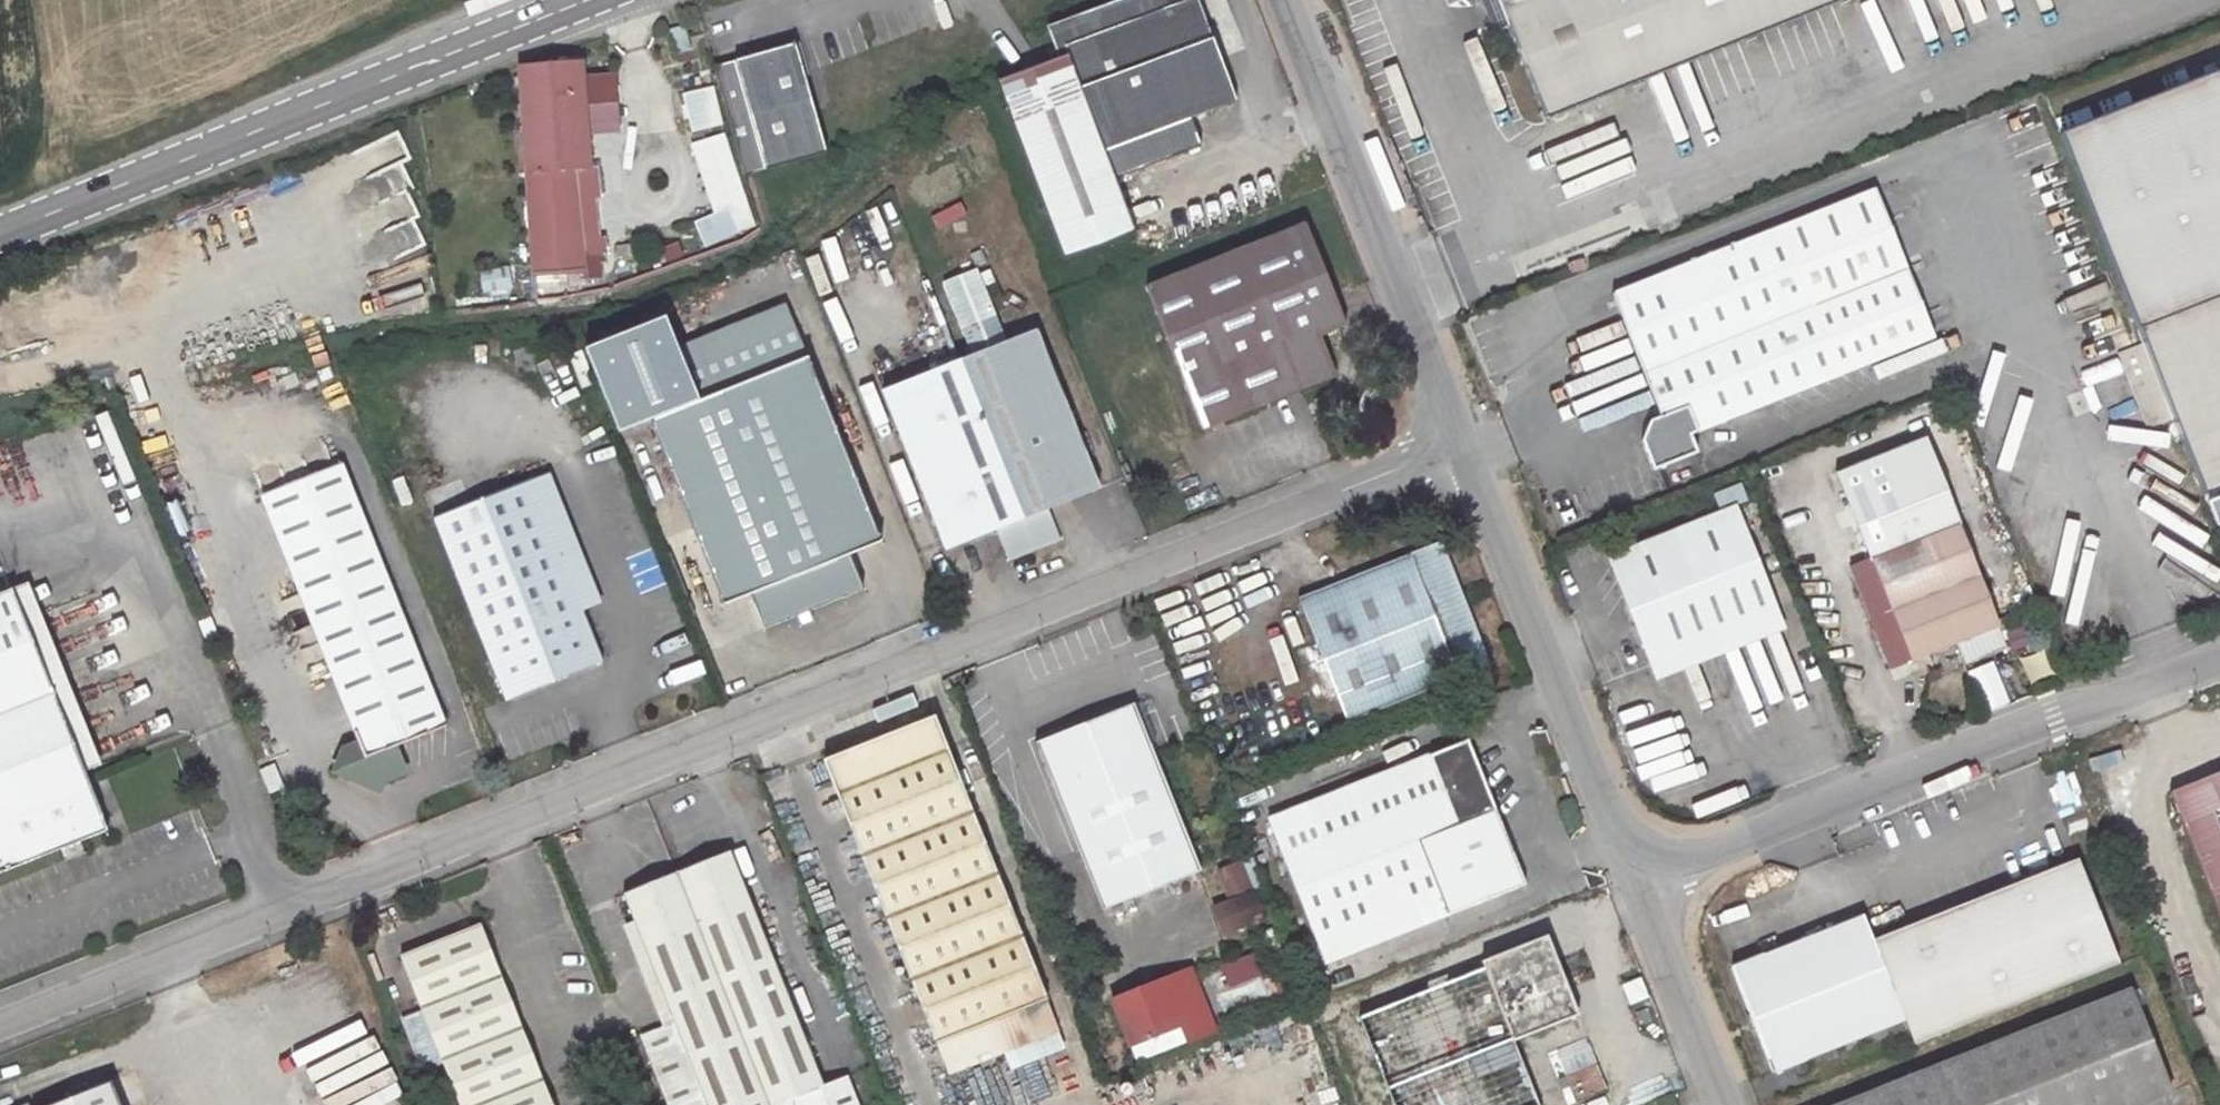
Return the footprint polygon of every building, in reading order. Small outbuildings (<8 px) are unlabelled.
[(1005,108),(1064,260),(1135,233),(1105,152),(1236,102),(1220,59),(1246,49),(1227,0),(1167,0),(1170,7),(992,73),(1005,108)] [(1474,3),(1483,26),(1495,21),(1493,15),(1495,14),(1492,4),(1489,5),(1487,0),(1482,0),(1474,3)] [(1489,5),(1492,4),(1495,14),(1493,15),(1495,21),(1483,26),(1486,34),(1507,26),(1545,120),(1632,85),(1629,77),(1820,0),(1487,0),(1489,5)] [(1629,77),(1632,85),(1839,3),(1838,0),(1820,0),(1629,77)] [(683,26),(669,30),(676,52),(690,47),(683,26)] [(795,42),(714,65),(745,176),(826,153),(795,42)] [(549,65),(519,67),(528,171),(535,289),(536,289),(570,286),(569,272),(583,271),(584,280),(601,278),(599,251),(598,248),(582,250),(576,196),(600,194),(597,167),(589,167),(585,121),(583,95),(581,63),(557,64),(549,65)] [(2060,127),(2144,342),(2219,313),(2219,65),(2060,127)] [(713,89),(684,96),(686,105),(689,118),(692,131),(694,138),(703,136),(701,129),(721,124),(713,89)] [(595,94),(583,95),(585,121),(597,120),(595,94)] [(723,135),(692,145),(716,213),(694,223),(705,245),(755,224),(723,135)] [(1875,189),(1613,294),(1661,416),(1651,421),(1656,435),(1642,440),(1653,470),(1697,453),(1689,434),(1933,338),(1875,189)] [(600,194),(576,196),(582,250),(598,248),(599,251),(606,250),(600,194)] [(1305,224),(1146,287),(1203,429),(1336,376),(1319,336),(1345,326),(1305,224)] [(507,268),(479,273),(481,290),(489,289),(510,286),(507,268)] [(973,355),(882,393),(946,551),(996,530),(1009,562),(1060,541),(1047,510),(1098,489),(1034,330),(1004,343),(975,270),(943,283),(973,355)] [(510,286),(489,289),(490,296),(508,293),(510,286)] [(570,286),(536,289),(537,299),(571,296),(570,286)] [(1005,301),(1000,288),(989,292),(994,305),(1005,301)] [(664,318),(584,350),(618,434),(650,421),(724,606),(750,596),(764,629),(863,589),(850,555),(881,542),(789,313),(680,356),(664,318)] [(948,339),(939,343),(946,361),(956,357),(948,339)] [(1512,358),(1500,362),(1506,382),(1514,379),(1511,370),(1515,369),(1512,358)] [(1379,391),(1366,386),(1356,409),(1369,414),(1379,391)] [(1656,435),(1651,421),(1642,440),(1656,435)] [(341,462),(260,495),(292,576),(373,543),(372,541),(339,555),(337,549),(331,552),(317,517),(357,501),(341,462)] [(529,480),(434,519),(506,700),(601,662),(529,480)] [(1941,482),(1854,516),(1870,556),(1849,566),(1889,668),(1956,642),(1962,659),(2003,642),(2001,638),(2007,635),(2005,628),(2007,627),(2003,617),(1995,620),(1941,482)] [(1739,483),(1713,493),(1720,510),(1746,500),(1739,483)] [(357,501),(317,517),(331,552),(337,549),(339,555),(372,541),(357,501)] [(1732,506),(1609,556),(1651,664),(1776,614),(1732,506)] [(1440,541),(1298,599),(1348,722),(1490,666),(1440,541)] [(373,543),(292,576),(359,743),(344,751),(334,773),(369,788),(383,782),(405,773),(394,747),(445,727),(373,543)] [(0,587),(0,596),(12,592),(8,584),(0,587)] [(60,851),(81,843),(108,832),(94,797),(93,798),(12,592),(0,596),(0,874),(60,851)] [(208,620),(199,624),(207,641),(215,637),(208,620)] [(1133,704),(1035,744),(1102,910),(1200,870),(1133,704)] [(934,717),(824,761),(948,1074),(1059,1031),(934,717)] [(1429,756),(1268,821),(1325,965),(1447,916),(1525,885),(1467,740),(1429,756)] [(2168,791),(2219,919),(2219,771),(2168,791)] [(1564,778),(1561,779),(1567,794),(1570,792),(1564,778)] [(383,782),(369,788),(379,792),(383,782)] [(81,843),(60,851),(65,862),(86,854),(81,843)] [(1248,850),(1239,854),(1260,906),(1269,903),(1248,850)] [(623,894),(676,1026),(678,1025),(688,1051),(653,1066),(669,1104),(857,1104),(846,1077),(823,1087),(773,962),(788,956),(771,914),(756,920),(751,908),(729,852),(623,894)] [(1241,862),(1218,871),(1229,900),(1252,891),(1241,862)] [(1252,892),(1212,908),(1223,936),(1263,920),(1252,892)] [(766,902),(751,908),(756,920),(771,914),(766,902)] [(1757,956),(1730,967),(1773,1072),(1800,1061),(1800,1059),(1902,1017),(1862,917),(1758,957),(1757,956)] [(400,956),(460,1104),(552,1104),(479,924),(400,956)] [(1546,937),(1481,962),(1512,1041),(1577,1015),(1546,937)] [(1258,954),(1224,968),(1230,985),(1265,972),(1258,954)] [(1189,969),(1111,1000),(1130,1045),(1137,1062),(1214,1031),(1189,969)] [(1836,1104),(2137,1104),(2170,1092),(2129,988),(1836,1104)] [(676,1026),(643,1039),(653,1066),(688,1051),(678,1025),(676,1026)] [(1591,1042),(1550,1049),(1559,1101),(1600,1094),(1591,1042)] [(545,1043),(531,1048),(540,1069),(553,1063),(545,1043)] [(1554,1103),(1546,1075),(1511,1085),(1501,1052),(1411,1079),(1419,1104),(1547,1104),(1554,1103)] [(1624,1083),(1633,1104),(1639,1104),(1664,1095),(1655,1071),(1624,1083)] [(110,1082),(53,1104),(119,1104),(110,1082)]
